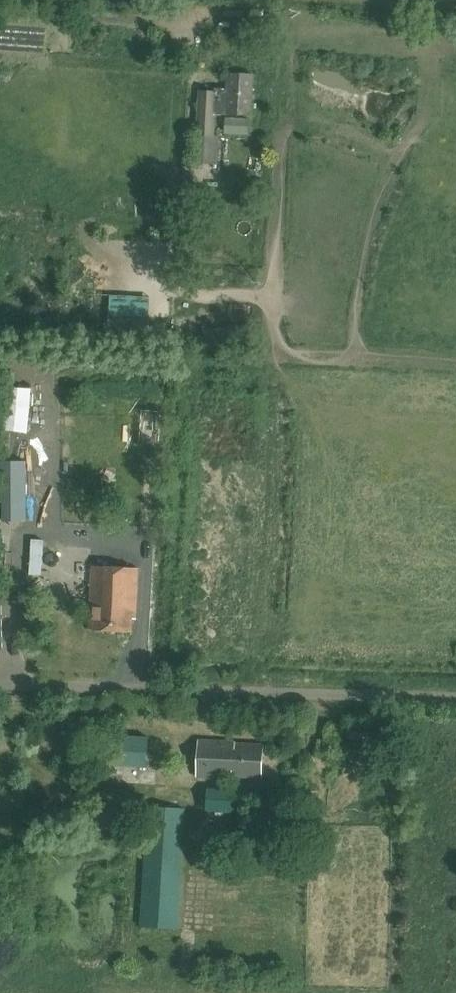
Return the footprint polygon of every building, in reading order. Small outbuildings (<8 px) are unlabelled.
[(199,91),(197,136),(196,164),(218,165),(219,137),(214,137),(215,114),(252,116),(254,75),(227,74),(226,92),(199,91)] [(249,132),(248,117),(227,118),(228,133),(249,132)] [(58,408),(58,396),(40,395),(39,407),(58,408)] [(132,633),(132,619),(136,619),(138,568),(91,566),(88,631),(132,633)] [(371,740),(372,729),(352,729),(352,740),(371,740)] [(106,767),(166,769),(168,737),(108,735),(106,767)] [(263,745),(234,744),(234,742),(199,740),(197,777),(231,779),(231,776),(261,778),(263,745)] [(206,788),(204,833),(229,833),(230,813),(240,814),(241,790),(206,788)] [(178,929),(184,808),(147,806),(140,927),(178,929)] [(197,921),(198,896),(182,895),(182,920),(197,921)]
